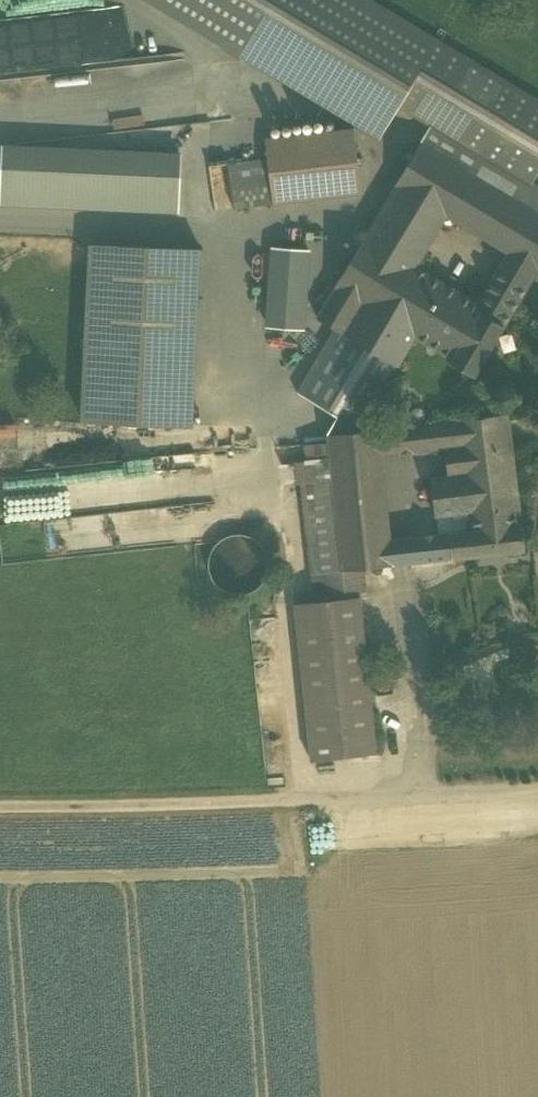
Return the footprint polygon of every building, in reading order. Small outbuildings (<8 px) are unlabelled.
[(384,0),(144,0),(379,140),(399,109),(430,127),(531,184),(537,172),(537,89),(384,0)] [(353,127),(264,139),(266,158),(273,206),(361,195),(353,127)] [(430,127),(418,143),(537,214),(537,188),(531,184),(430,127)] [(418,143),(314,319),(333,330),(397,367),(415,337),(452,359),(450,363),(474,376),(527,286),(537,267),(537,214),(418,143)] [(182,152),(2,145),(0,187),(0,205),(178,213),(182,152)] [(266,158),(227,163),(233,211),(273,206),(266,158)] [(204,244),(86,238),(77,425),(195,431),(204,244)] [(310,249),(269,247),(264,329),(305,331),(310,249)] [(335,416),(325,437),(362,430),(397,367),(333,330),(296,393),(335,416)] [(325,437),(295,440),(313,601),(361,597),(367,596),(364,572),(391,567),(408,567),(521,553),(509,450),(505,415),(362,430),(325,437)] [(213,582),(220,590),(229,594),(240,596),(250,593),(259,587),(265,579),(268,570),(268,560),(265,551),(260,543),(252,537),(242,535),(233,535),(223,538),(216,544),(210,552),(207,562),(208,573),(213,582)] [(313,601),(292,604),(309,761),(378,754),(361,597),(313,601)]
